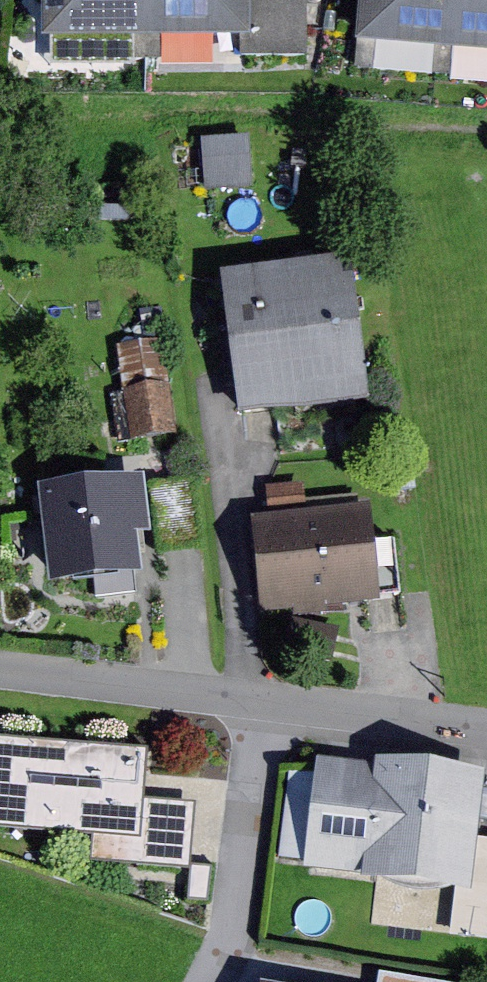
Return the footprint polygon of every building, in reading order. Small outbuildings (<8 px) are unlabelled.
[(60,40),(260,37),(259,0),(60,0),(60,40)] [(260,37),(259,57),(315,56),(316,0),(259,0),(260,37)] [(376,41),(486,50),(486,0),(379,0),(376,41)] [(261,136),(212,139),(216,188),(265,185),(261,136)] [(364,256),(233,272),(251,416),(381,400),(364,256)] [(134,392),(123,393),(129,439),(186,432),(179,382),(170,383),(162,320),(125,325),(134,392)] [(156,475),(52,488),(65,586),(105,581),(108,601),(149,595),(146,574),(153,573),(149,535),(163,533),(156,475)] [(279,515),(264,516),(274,610),(306,607),(307,615),(338,612),(338,605),(391,600),(382,504),(320,510),(317,482),(276,486),(279,515)] [(0,736),(0,830),(101,835),(99,863),(203,871),(208,804),(155,799),(159,748),(0,736)] [(330,759),(318,869),(376,875),(375,881),(486,892),(486,882),(486,770),(387,760),(386,765),(330,759)] [(314,854),(314,772),(289,772),(290,854),(314,854)]
